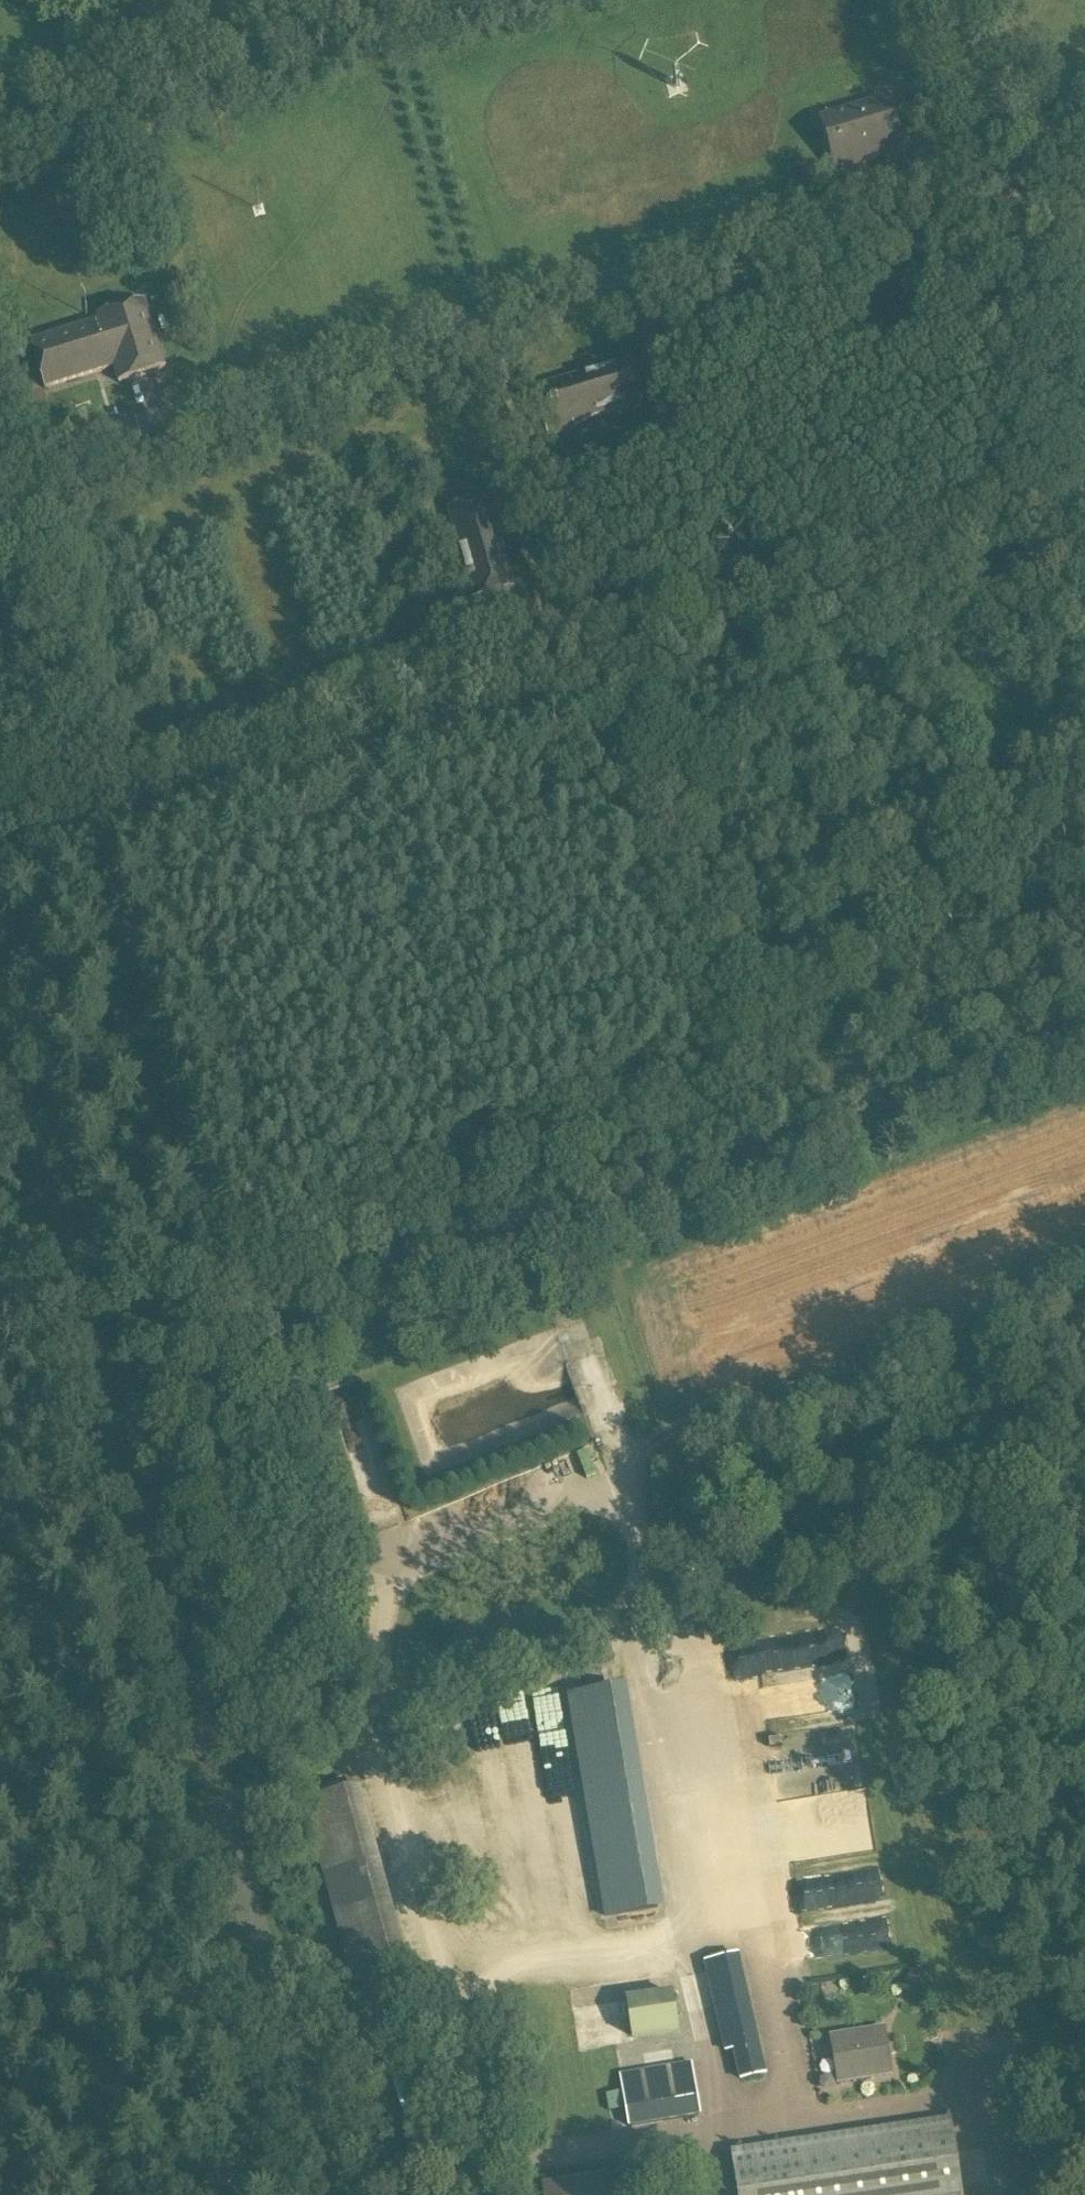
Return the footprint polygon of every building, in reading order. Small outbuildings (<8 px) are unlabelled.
[(892,111),(888,98),(818,119),(835,173),(837,172),(834,165),(847,161),(892,148),(894,155),(904,152),(896,124),(907,121),(904,108),(892,111)] [(145,301),(112,311),(108,312),(106,305),(96,308),(100,321),(30,342),(45,389),(114,367),(119,383),(166,369),(145,301)] [(642,403),(633,370),(630,361),(535,389),(549,438),(574,430),(572,423),(642,403)] [(523,631),(521,622),(511,589),(514,588),(497,526),(504,524),(497,497),(449,510),(462,554),(459,555),(466,580),(469,579),(475,599),(478,598),(481,608),(451,617),(460,649),(523,631)] [(629,1683),(570,1693),(608,1918),(667,1908),(629,1683)] [(358,1979),(408,1965),(362,1787),(311,1801),(358,1979)] [(740,1955),(714,1960),(728,2022),(721,2024),(727,2050),(734,2049),(741,2079),(767,2072),(740,1955)] [(910,1972),(902,1986),(919,1995),(927,1980),(910,1972)] [(632,2036),(680,2029),(675,1991),(626,1999),(632,2036)] [(884,2028),(833,2036),(840,2080),(890,2072),(884,2028)] [(701,2113),(692,2062),(622,2073),(625,2090),(608,2093),(611,2109),(628,2107),(632,2125),(701,2113)] [(733,2151),(739,2194),(963,2194),(953,2122),(733,2151)] [(601,2174),(545,2182),(547,2194),(604,2194),(601,2174)]
